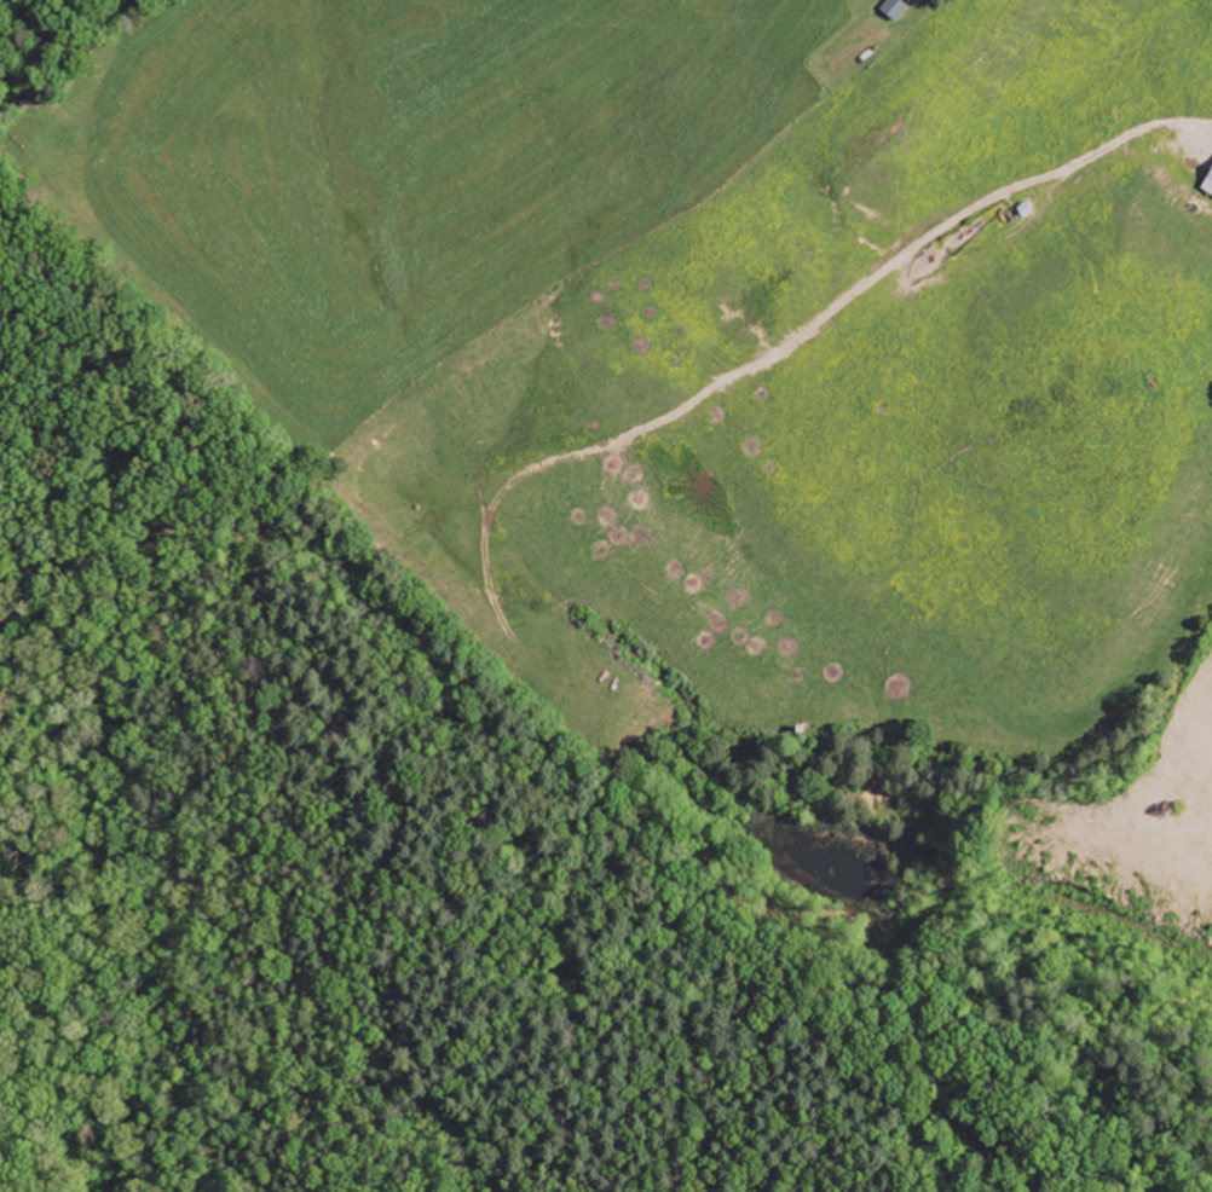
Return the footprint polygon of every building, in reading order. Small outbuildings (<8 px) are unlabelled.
[(897,24),(910,9),(900,0),(890,0),(881,11),(897,24)] [(1201,190),(1211,197),(1211,173),(1201,190)]
